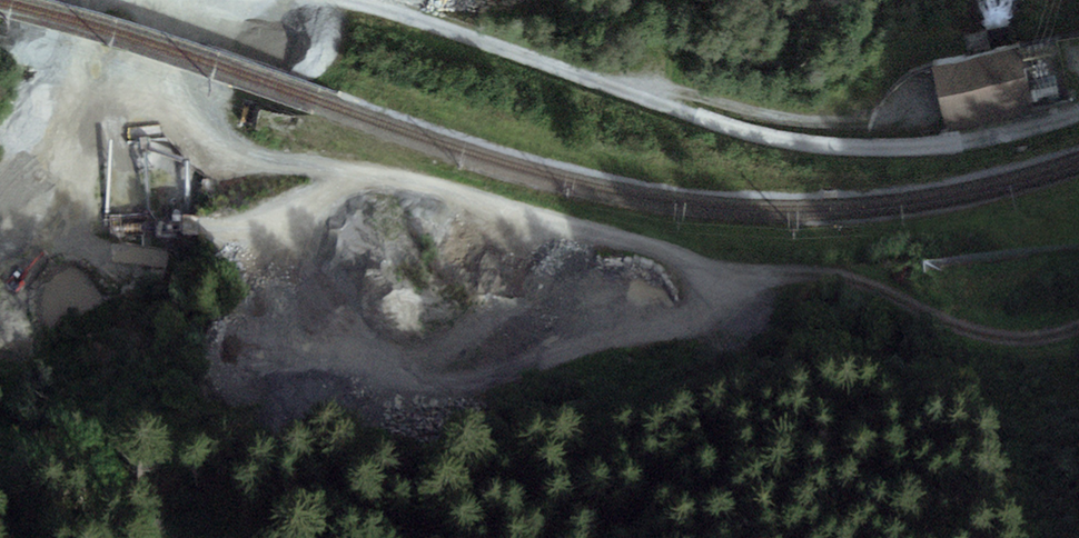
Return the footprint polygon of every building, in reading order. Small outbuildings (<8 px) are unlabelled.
[(1034,112),(1019,36),(934,52),(949,129),(1034,112)]
